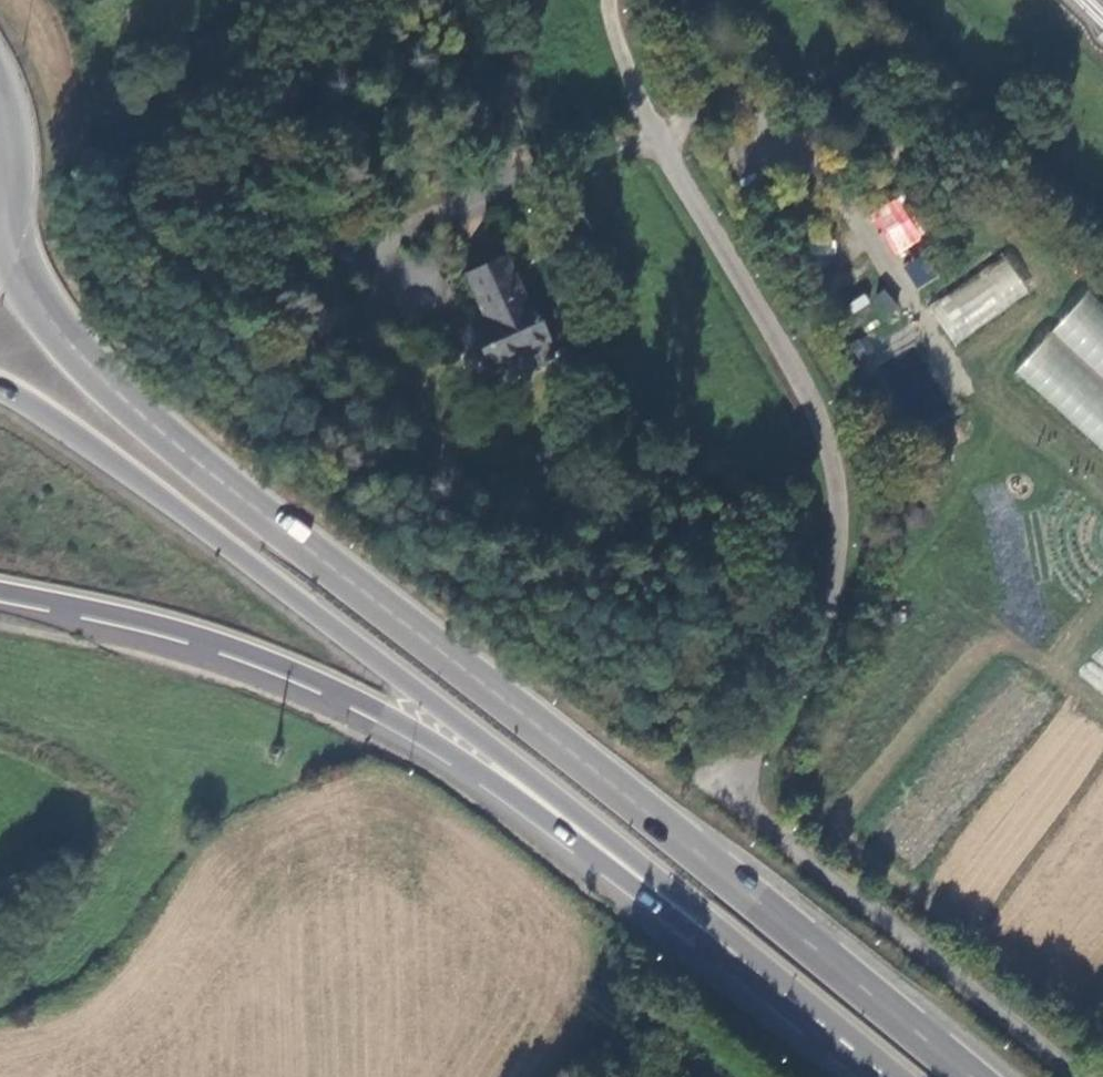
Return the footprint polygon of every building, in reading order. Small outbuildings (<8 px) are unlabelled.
[(900,194),(869,214),(896,256),(927,236),(900,194)] [(925,253),(903,268),(917,289),(939,274),(925,253)] [(930,311),(957,345),(1029,289),(1001,254),(930,311)] [(501,264),(465,281),(486,327),(469,335),(489,375),(496,372),(506,393),(517,399),(530,392),(531,388),(528,380),(551,369),(543,350),(546,349),(528,312),(524,313),(501,264)] [(867,304),(886,322),(900,307),(882,289),(867,304)] [(1015,371),(1102,446),(1102,309),(1083,292),(1015,371)]
